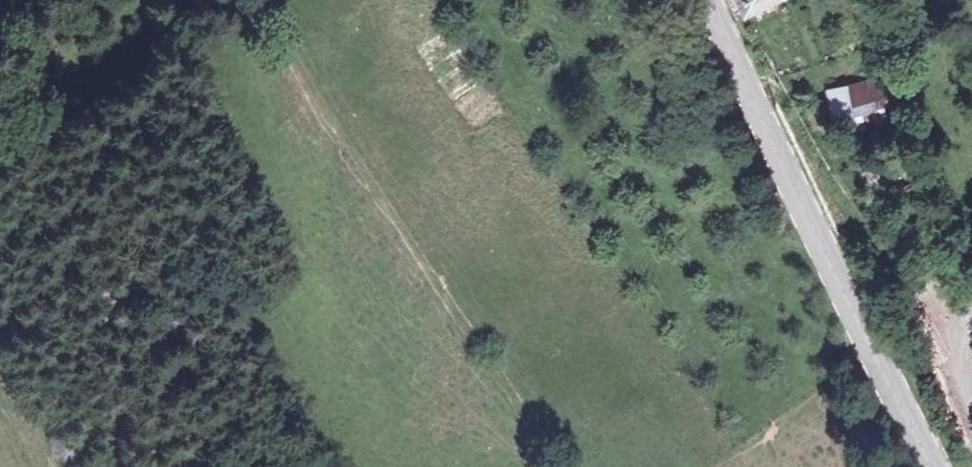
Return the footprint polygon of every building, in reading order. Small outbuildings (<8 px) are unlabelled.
[(835,90),(846,133),(888,126),(878,81),(835,90)]
